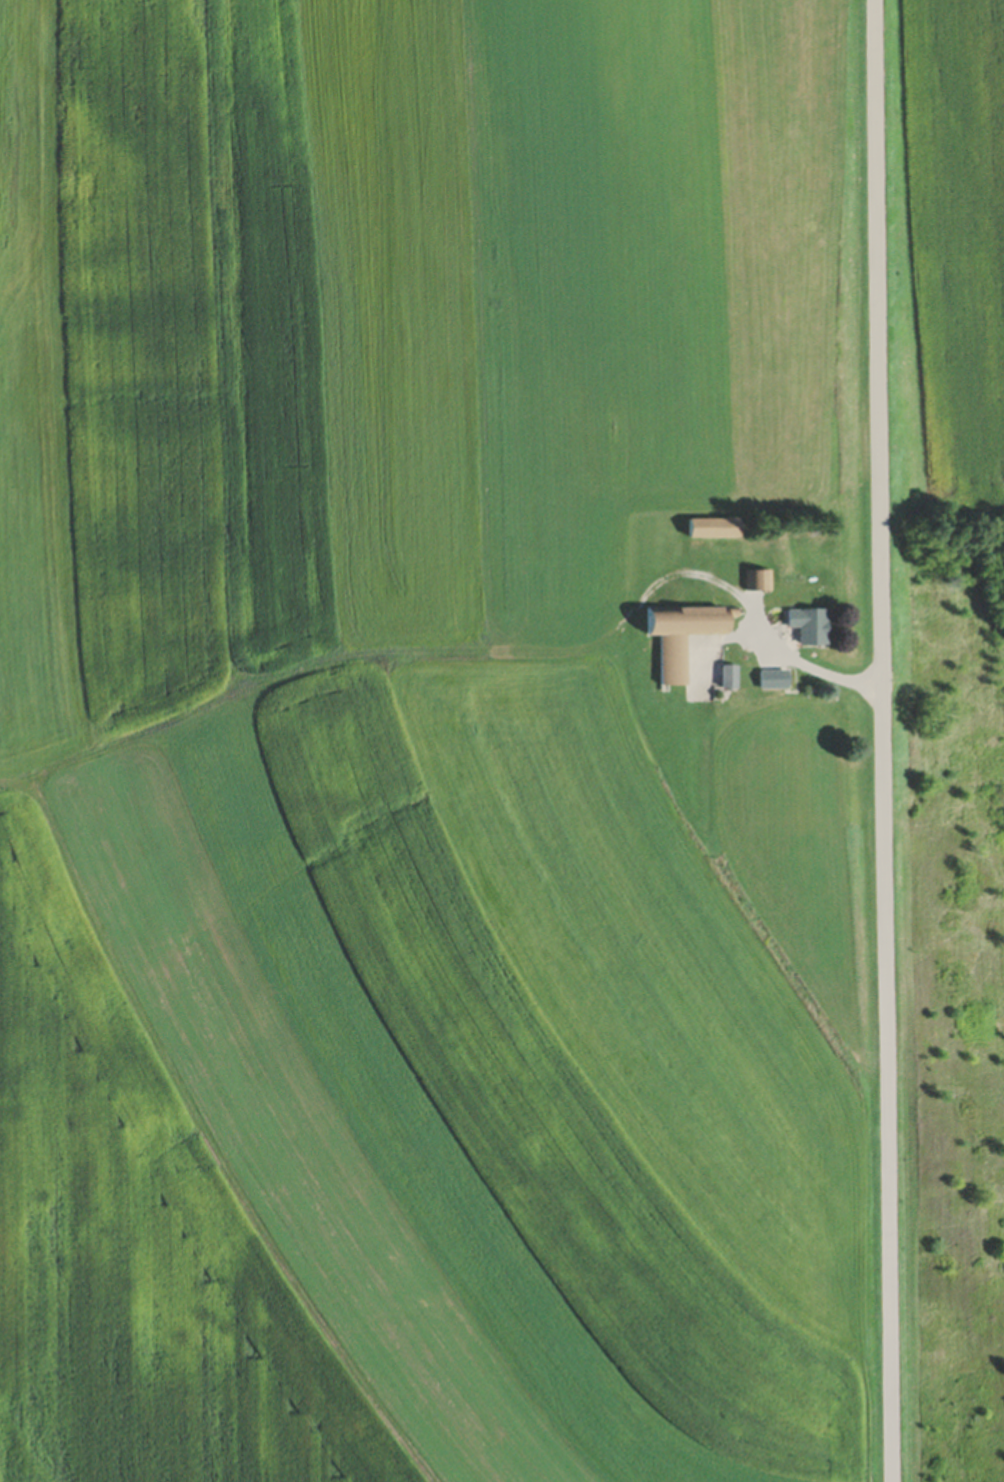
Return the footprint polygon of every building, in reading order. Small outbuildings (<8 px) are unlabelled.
[(682,539),(730,539),(730,519),(682,519),(682,539)] [(764,593),(764,571),(740,571),(740,593),(764,593)] [(685,686),(685,636),(721,635),(721,609),(639,610),(640,636),(656,636),(657,686),(685,686)] [(816,611),(779,611),(779,630),(790,630),(790,647),(816,647),(816,611)] [(732,667),(717,667),(717,691),(732,691),(732,667)] [(781,671),(754,671),(754,691),(781,691),(781,671)]
